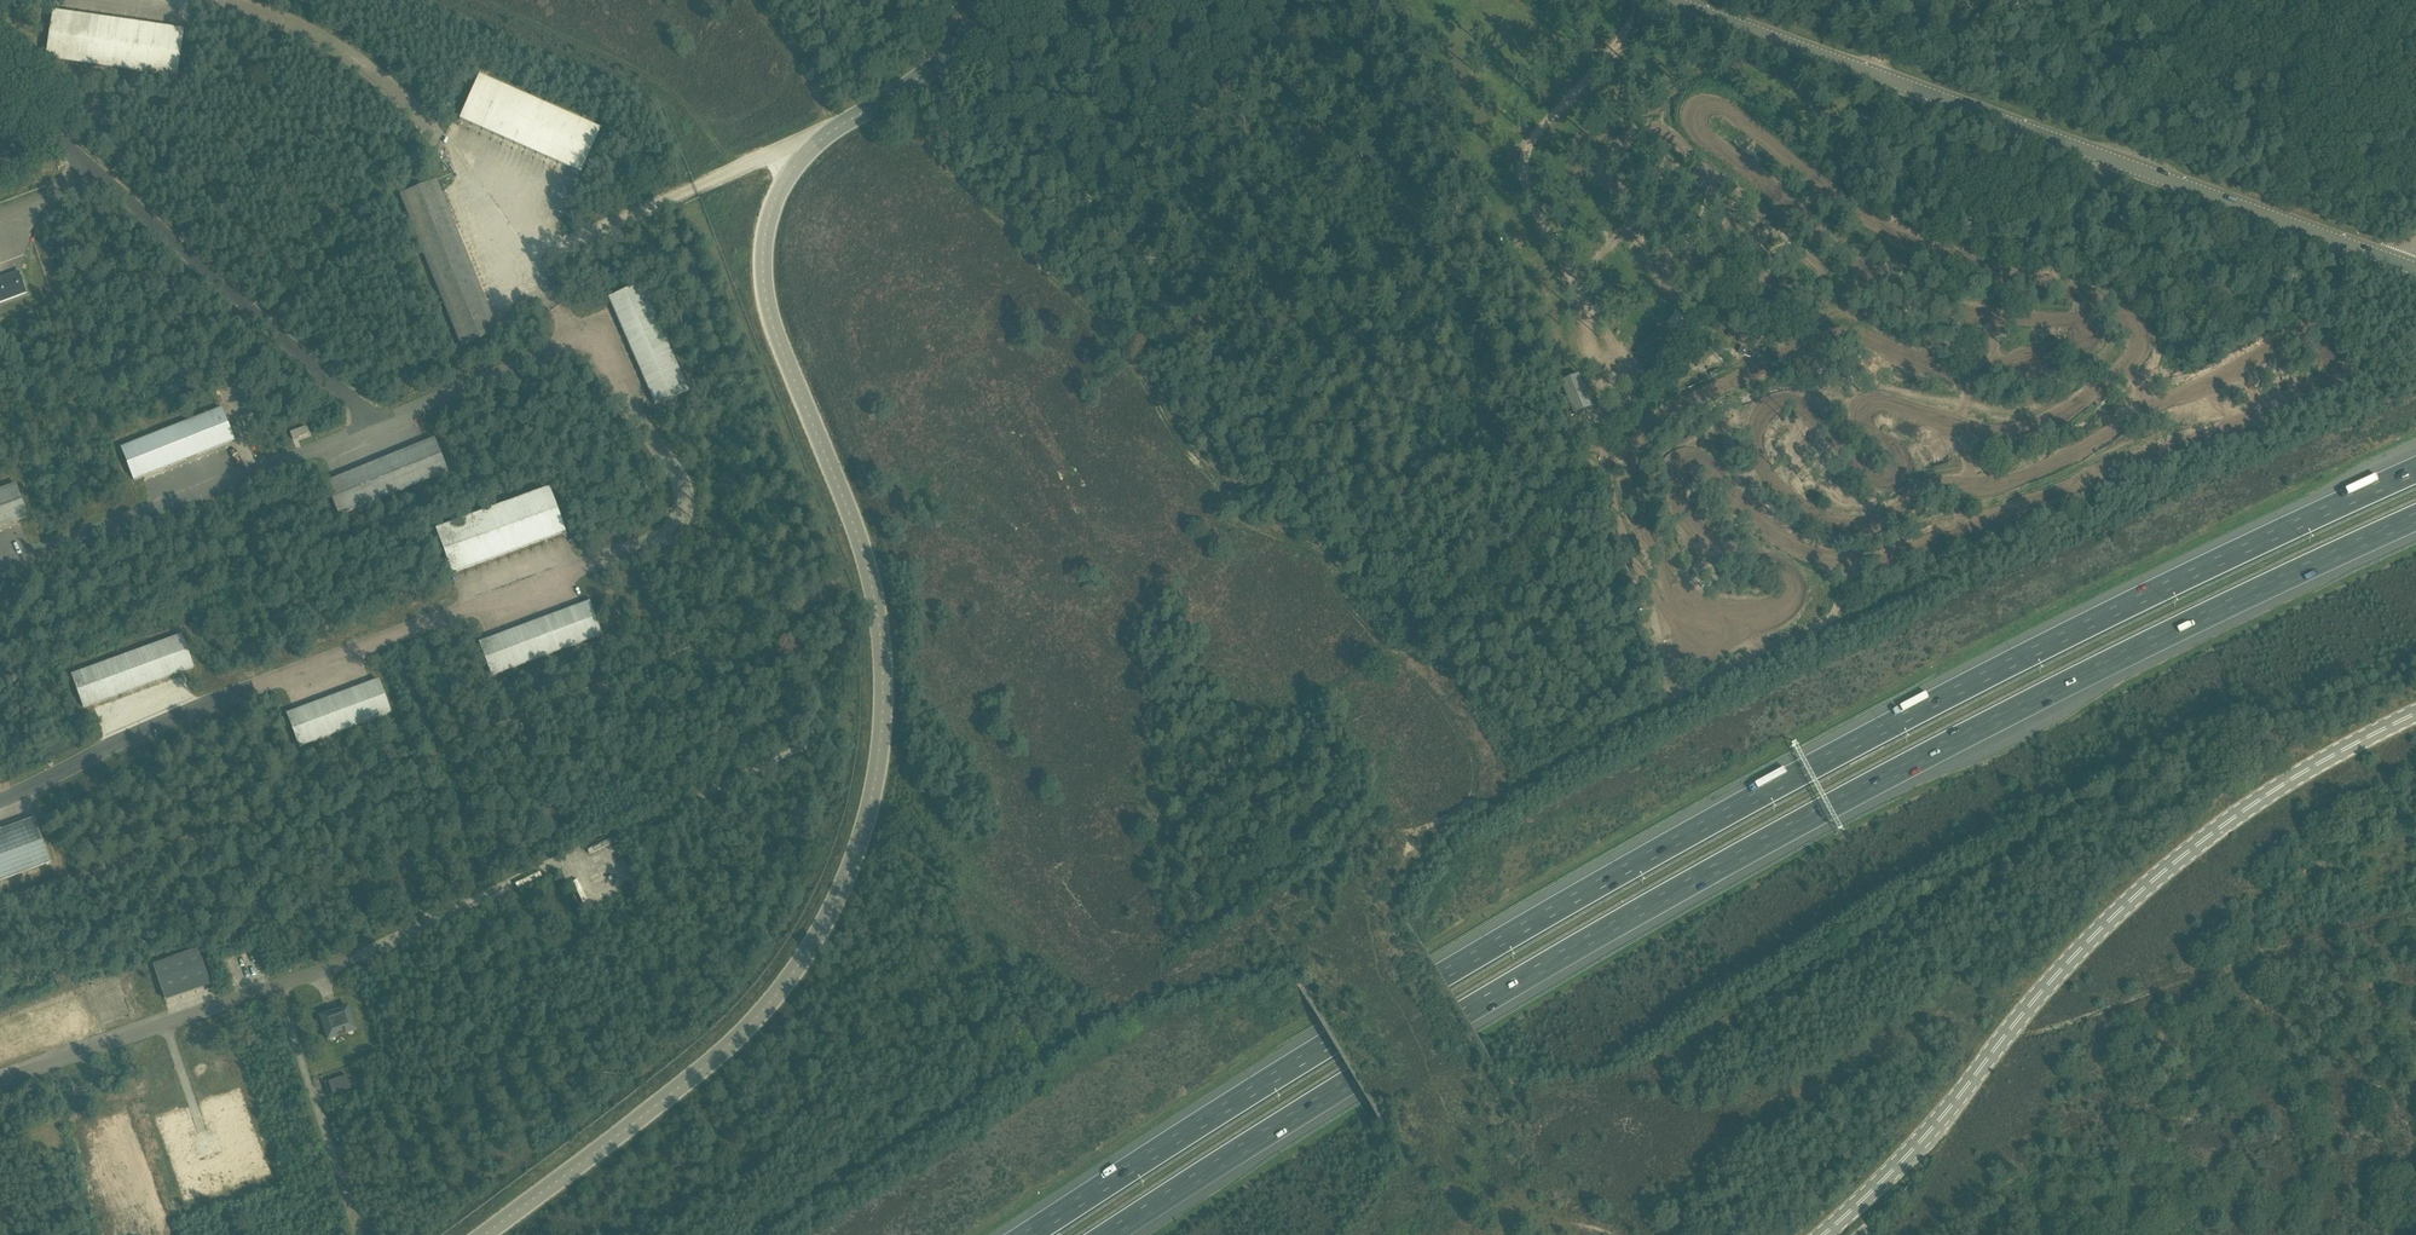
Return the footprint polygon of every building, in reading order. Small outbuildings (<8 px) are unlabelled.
[(184,31),(183,30),(54,12),(52,12),(45,60),(177,79),(184,31)] [(459,120),(579,173),(581,174),(601,130),(479,76),(459,120)] [(497,331),(492,320),(436,182),(400,196),(461,345),(497,331)] [(1,279),(0,280),(0,302),(26,292),(19,273),(1,279)] [(609,299),(652,396),(656,406),(688,392),(641,285),(612,297),(611,297),(611,298),(609,299)] [(1679,343),(1660,327),(1637,356),(1656,371),(1679,343)] [(1739,354),(1753,359),(1755,353),(1742,347),(1739,354)] [(1575,416),(1593,408),(1579,375),(1561,382),(1575,416)] [(122,454),(123,453),(133,478),(132,478),(133,479),(134,479),(134,481),(234,441),(221,409),(121,448),(123,452),(122,452),(122,454)] [(305,428),(291,433),(293,440),(308,435),(305,428)] [(434,439),(335,480),(326,483),(339,516),(447,472),(434,439)] [(27,515),(28,515),(27,514),(26,514),(16,485),(0,490),(0,527),(27,517),(27,515)] [(452,575),(455,574),(566,533),(549,488),(435,530),(452,575)] [(589,603),(579,606),(479,643),(492,676),(601,635),(589,603)] [(84,708),(93,705),(193,668),(181,635),(72,675),(84,708)] [(378,681),(369,684),(287,714),(299,747),(391,713),(379,684),(380,683),(380,682),(379,683),(378,681)] [(35,819),(0,832),(0,882),(51,863),(35,819)] [(348,1007),(340,1010),(337,1011),(339,1015),(331,1018),(330,1014),(328,1014),(320,1017),(328,1040),(338,1037),(337,1033),(344,1030),(346,1034),(356,1031),(348,1007)] [(332,1095),(351,1089),(347,1076),(328,1082),(332,1095)]
